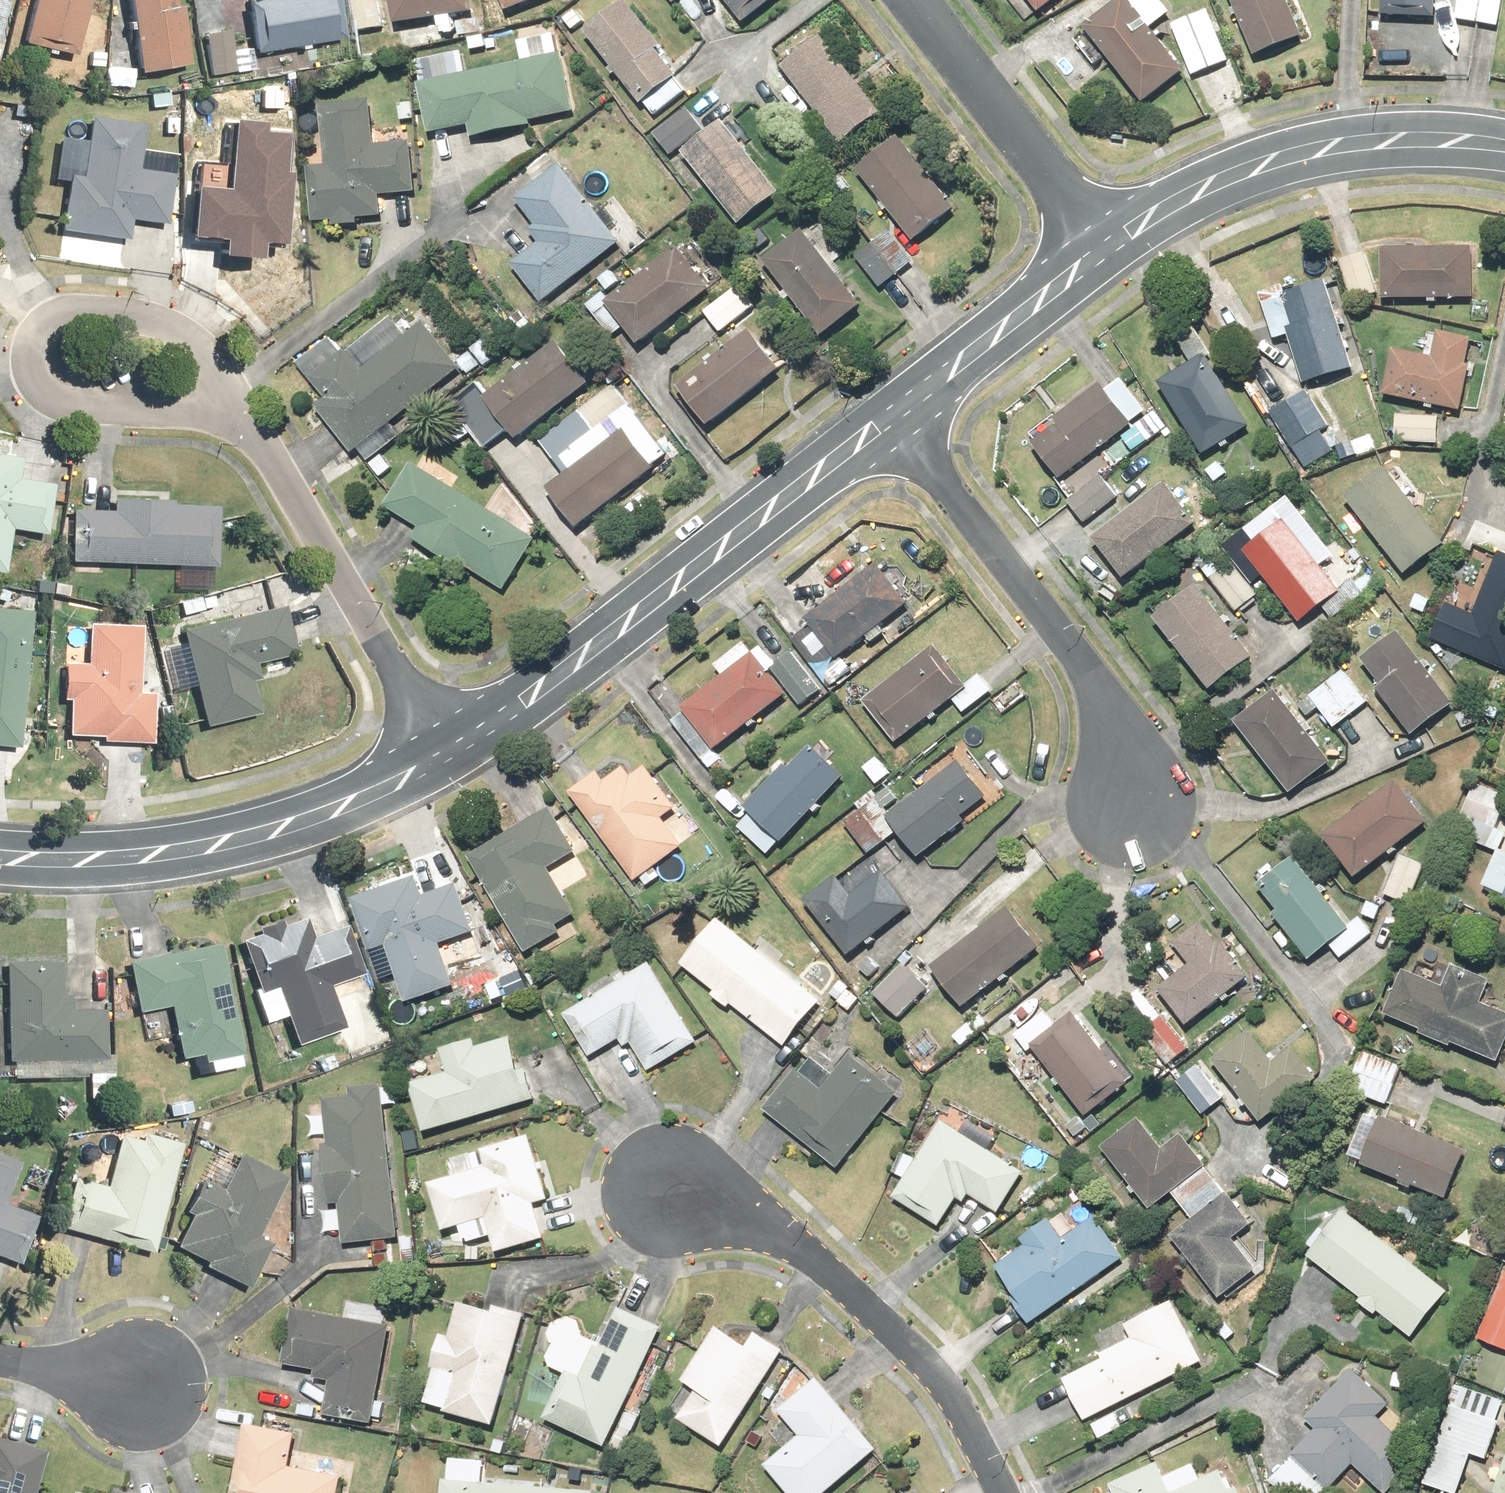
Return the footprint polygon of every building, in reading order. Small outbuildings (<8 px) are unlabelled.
[(14,40),(69,53),(81,0),(24,0),(14,40)] [(180,61),(170,3),(166,3),(166,0),(118,0),(129,69),(180,61)] [(332,0),(245,0),(251,45),(336,33),(332,0)] [(345,31),(379,24),(373,0),(338,0),(345,31)] [(391,21),(476,9),(475,0),(388,0),(391,21)] [(501,9),(525,0),(498,0),(501,9)] [(743,17),(764,0),(729,0),(743,17)] [(1079,24),(1141,99),(1179,68),(1144,27),(1164,10),(1156,0),(1108,0),(1079,24)] [(1248,52),(1297,33),(1284,0),(1228,0),(1248,52)] [(1378,9),(1429,13),(1430,0),(1378,0),(1378,9)] [(1454,18),(1496,22),(1498,0),(1456,0),(1454,18)] [(618,2),(583,27),(644,111),(679,86),(618,2)] [(1202,7),(1166,22),(1185,70),(1221,55),(1202,7)] [(223,25),(196,29),(203,71),(230,67),(223,25)] [(510,37),(515,60),(462,73),(456,49),(417,58),(422,82),(416,83),(428,132),(467,123),(470,137),(524,125),(523,119),(572,107),(559,50),(554,51),(549,28),(510,37)] [(814,35),(778,63),(836,136),(872,108),(814,35)] [(282,75),(247,79),(248,94),(284,90),(282,75)] [(368,95),(317,97),(320,160),(299,161),(302,220),(329,219),(329,225),(351,224),(351,215),(377,214),(376,191),(408,189),(406,138),(370,139),(368,95)] [(698,127),(683,107),(651,130),(666,150),(698,127)] [(137,121),(82,114),(78,141),(59,138),(54,173),(58,173),(51,228),(117,236),(120,216),(158,221),(165,170),(131,165),(137,121)] [(720,117),(680,148),(735,221),(776,190),(720,117)] [(222,122),(219,155),(190,153),(188,182),(184,182),(180,233),(271,241),(281,127),(222,122)] [(892,132),(854,162),(915,237),(952,207),(892,132)] [(612,239),(555,160),(510,193),(532,224),(526,228),(536,242),(512,260),(537,294),(612,239)] [(881,226),(852,252),(878,282),(908,256),(881,226)] [(799,228),(762,256),(821,331),(857,303),(799,228)] [(607,335),(622,324),(636,341),(722,275),(695,240),(679,252),(673,244),(623,282),(608,264),(592,277),(598,285),(579,300),(607,335)] [(1468,246),(1379,243),(1377,290),(1466,294),(1468,246)] [(1347,364),(1322,276),(1275,290),(1299,377),(1347,364)] [(734,317),(756,300),(739,277),(699,307),(725,342),(743,329),(734,317)] [(1166,324),(1185,358),(1204,347),(1184,314),(1166,324)] [(344,447),(452,363),(419,320),(398,336),(381,315),(336,350),(325,335),(290,362),(319,399),(312,405),(344,447)] [(725,342),(673,382),(707,426),(781,369),(747,325),(743,329),(725,342)] [(1455,404),(1469,333),(1433,326),(1427,354),(1388,346),(1380,390),(1455,404)] [(493,351),(480,335),(453,356),(466,372),(493,351)] [(584,382),(553,340),(481,391),(511,434),(584,382)] [(1156,375),(1198,449),(1246,421),(1204,347),(1185,358),(1156,375)] [(587,435),(611,416),(629,402),(633,399),(616,377),(540,434),(562,463),(592,441),(587,435)] [(1100,378),(1025,433),(1068,489),(1097,467),(1098,466),(1086,449),(1129,417),(1100,378)] [(1304,385),(1263,408),(1297,466),(1330,447),(1322,432),(1329,428),(1304,385)] [(619,426),(648,464),(666,450),(655,435),(667,426),(644,397),(632,406),(629,402),(611,416),(619,426)] [(1434,412),(1390,410),(1389,435),(1433,437),(1434,412)] [(1138,417),(1117,433),(1128,447),(1149,431),(1138,417)] [(648,464),(619,426),(542,485),(573,526),(650,467),(648,464)] [(1,527),(37,531),(43,478),(9,475),(11,455),(0,453),(0,533),(1,527)] [(431,476),(438,465),(418,453),(411,464),(406,461),(379,505),(412,525),(407,534),(458,566),(462,560),(500,584),(529,537),(524,533),(532,521),(498,482),(482,508),(431,476)] [(1383,464),(1342,493),(1395,568),(1437,539),(1383,464)] [(1097,467),(1068,489),(1061,494),(1080,519),(1115,493),(1097,467)] [(1192,519),(1158,477),(1091,532),(1126,574),(1192,519)] [(64,505),(62,557),(170,563),(169,585),(207,587),(211,500),(164,498),(164,492),(106,489),(105,507),(64,505)] [(1282,511),(1240,543),(1296,616),(1338,583),(1282,511)] [(1218,548),(1198,566),(1234,607),(1254,589),(1218,548)] [(1433,636),(1504,666),(1504,554),(1501,553),(1475,615),(1446,603),(1433,636)] [(908,595),(878,555),(786,625),(815,664),(908,595)] [(1164,586),(1142,606),(1210,683),(1249,649),(1191,583),(1174,597),(1164,586)] [(277,604),(174,627),(195,722),(251,710),(240,661),(287,650),(277,604)] [(23,607),(0,605),(0,743),(8,744),(23,607)] [(131,687),(133,621),(81,620),(80,658),(51,657),(50,692),(60,693),(59,729),(96,730),(96,737),(142,738),(144,687),(131,687)] [(1399,624),(1357,653),(1408,727),(1450,698),(1399,624)] [(757,642),(749,649),(740,638),(711,661),(719,672),(677,705),(707,744),(780,688),(762,665),(770,659),(757,642)] [(960,708),(984,689),(971,673),(962,680),(930,640),(858,697),(892,739),(949,694),(960,708)] [(789,647),(768,664),(799,701),(820,683),(789,647)] [(837,654),(817,669),(828,683),(848,667),(837,654)] [(1363,698),(1339,666),(1306,691),(1330,723),(1363,698)] [(1275,683),(1235,714),(1289,785),(1329,754),(1275,683)] [(804,741),(741,804),(746,810),(732,823),(764,855),(841,777),(804,741)] [(975,781),(955,757),(885,816),(919,857),(962,822),(947,804),(975,781)] [(592,766),(565,788),(634,876),(678,841),(657,814),(672,803),(640,763),(628,772),(619,762),(600,776),(592,766)] [(1423,816),(1393,775),(1318,830),(1348,871),(1423,816)] [(1451,832),(1490,847),(1498,826),(1479,819),(1492,785),(1471,778),(1451,832)] [(544,802),(462,851),(521,950),(558,928),(554,921),(573,910),(545,862),(570,847),(544,802)] [(855,803),(840,815),(868,850),(883,838),(855,803)] [(1495,846),(1480,880),(1502,890),(1500,894),(1504,897),(1504,850),(1495,846)] [(1419,860),(1397,851),(1381,890),(1403,899),(1419,860)] [(1343,919),(1293,854),(1255,883),(1273,906),(1268,910),(1305,957),(1326,941),(1335,954),(1369,928),(1354,910),(1343,919)] [(835,872),(802,896),(843,948),(903,901),(878,868),(849,891),(835,872)] [(365,944),(379,939),(402,997),(450,978),(438,946),(475,931),(455,880),(419,894),(410,871),(346,896),(365,944)] [(1037,948),(1004,903),(928,959),(961,1004),(1037,948)] [(253,1021),(280,1013),(287,1037),(334,1023),(322,980),(355,970),(342,924),(304,935),(297,910),(227,930),(253,1021)] [(711,916),(679,957),(711,983),(706,988),(726,1004),(729,1000),(782,1042),(816,999),(711,916)] [(1243,972),(1198,919),(1170,943),(1184,959),(1153,985),(1185,1022),(1243,972)] [(234,1059),(211,938),(121,955),(136,1036),(166,1031),(171,1054),(183,1051),(186,1068),(234,1059)] [(508,990),(523,976),(511,963),(506,968),(489,949),(478,959),(508,990)] [(0,954),(0,1052),(99,1055),(100,1002),(60,1001),(60,988),(49,988),(50,956),(0,954)] [(921,981),(897,958),(869,987),(893,1010),(921,981)] [(693,1041),(645,959),(562,1009),(588,1053),(622,1033),(644,1071),(693,1041)] [(1380,1011),(1496,1059),(1504,1038),(1504,1008),(1478,997),(1487,975),(1450,959),(1441,983),(1399,965),(1380,1011)] [(855,994),(837,976),(825,989),(843,1006),(855,994)] [(1047,1023),(1036,1009),(1007,1033),(1021,1050),(1030,1043),(1081,1108),(1130,1069),(1106,1038),(1098,1044),(1068,1007),(1047,1023)] [(974,1008),(945,1031),(956,1044),(985,1021),(974,1008)] [(1157,1009),(1140,1024),(1172,1058),(1189,1043),(1157,1009)] [(1245,1025),(1207,1054),(1256,1117),(1315,1072),(1291,1041),(1270,1058),(1245,1025)] [(409,1075),(422,1127),(529,1099),(511,1032),(470,1042),(468,1033),(436,1041),(443,1066),(409,1075)] [(833,1166),(896,1087),(844,1046),(828,1067),(807,1051),(794,1067),(788,1062),(755,1104),(833,1166)] [(1396,1059),(1359,1048),(1345,1091),(1383,1103),(1396,1059)] [(1190,1059),(1172,1076),(1202,1109),(1220,1092),(1190,1059)] [(379,1100),(392,1099),(391,1081),(341,1085),(342,1093),(315,1095),(316,1108),(299,1110),(301,1135),(318,1133),(324,1202),(315,1203),(317,1227),(336,1226),(337,1238),(390,1234),(379,1100)] [(1204,1158),(1198,1162),(1176,1132),(1157,1146),(1132,1112),(1097,1138),(1144,1202),(1165,1186),(1186,1214),(1165,1230),(1212,1294),(1252,1265),(1227,1231),(1247,1216),(1204,1158)] [(1377,1112),(1359,1160),(1443,1192),(1461,1145),(1377,1112)] [(142,1246),(173,1129),(114,1113),(96,1181),(67,1173),(54,1222),(142,1246)] [(886,1166),(899,1175),(888,1192),(935,1223),(958,1189),(991,1210),(1018,1170),(938,1117),(914,1153),(900,1144),(886,1166)] [(449,1173),(425,1179),(438,1229),(459,1223),(462,1238),(485,1232),(489,1248),(539,1235),(529,1196),(542,1192),(525,1129),(443,1151),(449,1173)] [(250,1229),(279,1174),(231,1149),(214,1181),(194,1171),(175,1207),(182,1211),(166,1242),(240,1281),(264,1236),(250,1229)] [(0,1155),(0,1184),(9,1158),(0,1155)] [(13,1259),(30,1210),(0,1200),(0,1254),(13,1259)] [(1374,1307),(1407,1333),(1442,1288),(1340,1207),(1304,1252),(1356,1293),(1353,1297),(1370,1311),(1374,1307)] [(1024,1320),(1119,1255),(1089,1211),(1060,1230),(1048,1213),(1013,1236),(1018,1244),(993,1261),(1019,1299),(1013,1304),(1024,1320)] [(1504,1264),(1473,1335),(1504,1349),(1504,1347),(1504,1265),(1504,1264)] [(445,1330),(436,1328),(426,1363),(431,1365),(422,1398),(439,1403),(438,1408),(488,1422),(519,1311),(456,1293),(445,1330)] [(1200,1362),(1163,1293),(1119,1317),(1128,1333),(1057,1370),(1085,1423),(1200,1362)] [(602,1443),(655,1325),(609,1304),(593,1339),(573,1330),(565,1346),(550,1339),(541,1360),(559,1369),(539,1414),(602,1443)] [(385,1325),(284,1305),(276,1359),(307,1365),(306,1372),(325,1376),(319,1410),(367,1419),(385,1325)] [(723,1440),(776,1349),(744,1331),(739,1339),(709,1321),(675,1379),(689,1387),(675,1412),(723,1440)] [(1347,1364),(1300,1412),(1312,1423),(1262,1474),(1281,1492),(1312,1492),(1345,1459),(1377,1491),(1416,1452),(1377,1413),(1387,1403),(1347,1364)] [(813,1373),(774,1405),(796,1432),(762,1458),(790,1492),(811,1492),(871,1446),(813,1373)] [(1450,1378),(1421,1480),(1467,1492),(1475,1492),(1503,1393),(1450,1378)] [(238,1420),(224,1492),(333,1492),(332,1492),(336,1470),(283,1460),(288,1430),(238,1420)] [(35,1449),(0,1440),(0,1492),(24,1492),(35,1449)] [(1497,1451),(1483,1492),(1504,1492),(1504,1453),(1497,1451)] [(1104,1480),(1110,1492),(1233,1492),(1219,1462),(1194,1473),(1188,1461),(1158,1474),(1151,1460),(1104,1480)] [(440,1473),(438,1492),(584,1492),(584,1487),(440,1473)]
